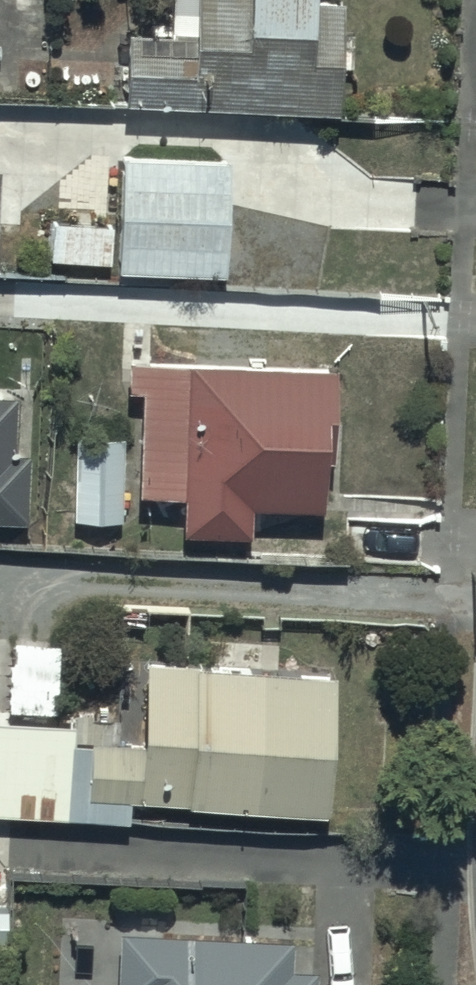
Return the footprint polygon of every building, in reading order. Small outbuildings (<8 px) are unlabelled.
[(337,113),(342,5),(314,4),(315,0),(201,0),(199,34),(129,31),(126,105),(337,113)] [(233,160),(125,156),(121,274),(228,278),(233,160)] [(115,225),(52,221),(50,261),(112,265),(115,225)] [(334,368),(127,370),(127,395),(140,395),(141,498),(185,498),(185,537),(254,537),(253,507),(324,506),(324,459),(335,459),(334,368)] [(30,519),(33,454),(18,453),(21,396),(0,395),(0,517),(30,519)] [(124,520),(124,438),(45,438),(45,512),(75,512),(75,520),(124,520)] [(424,515),(346,513),(345,557),(423,560),(424,515)] [(147,659),(142,739),(92,736),(88,794),(325,810),(334,672),(147,659)] [(73,719),(0,716),(0,808),(127,814),(128,800),(86,798),(86,790),(80,790),(82,746),(72,746),(73,719)] [(116,984),(317,984),(318,970),(293,969),(294,939),(119,930),(116,984)]
